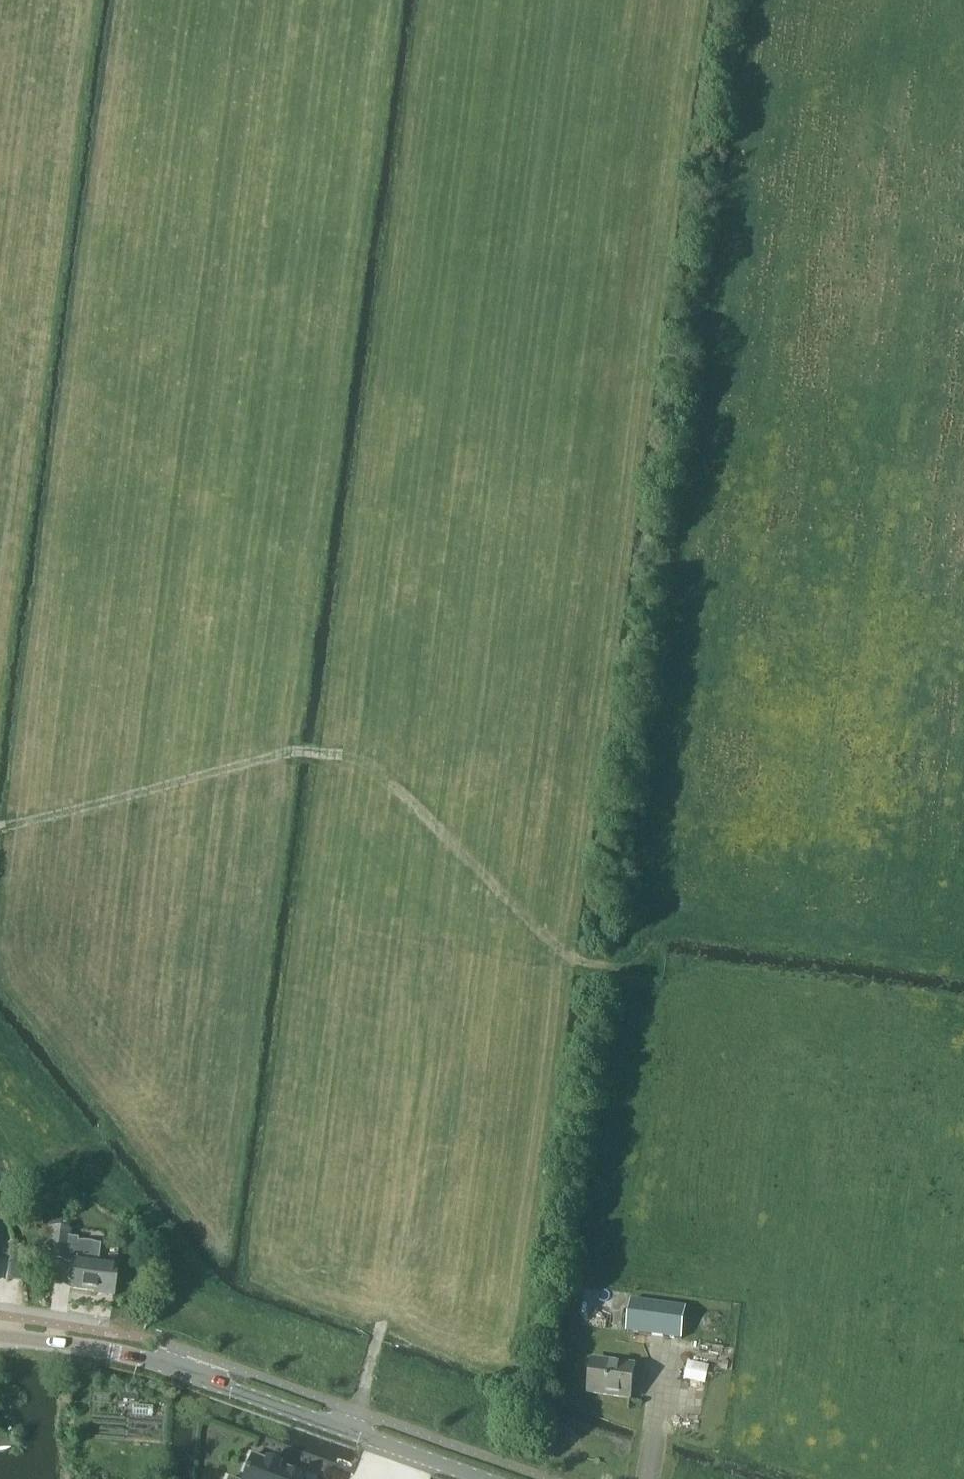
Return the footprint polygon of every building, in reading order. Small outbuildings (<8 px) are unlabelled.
[(49,1230),(46,1259),(68,1262),(68,1261),(73,1261),(73,1264),(70,1290),(96,1293),(96,1295),(114,1297),(118,1264),(104,1263),(104,1265),(100,1264),(98,1264),(100,1245),(78,1242),(78,1240),(71,1239),(71,1232),(49,1230)] [(634,1299),(629,1333),(683,1340),(688,1307),(634,1299)] [(631,1399),(636,1365),(594,1359),(589,1393),(631,1399)] [(688,1365),(687,1383),(707,1385),(709,1367),(688,1365)] [(307,1474),(251,1455),(243,1478),(305,1478),(307,1474)]
